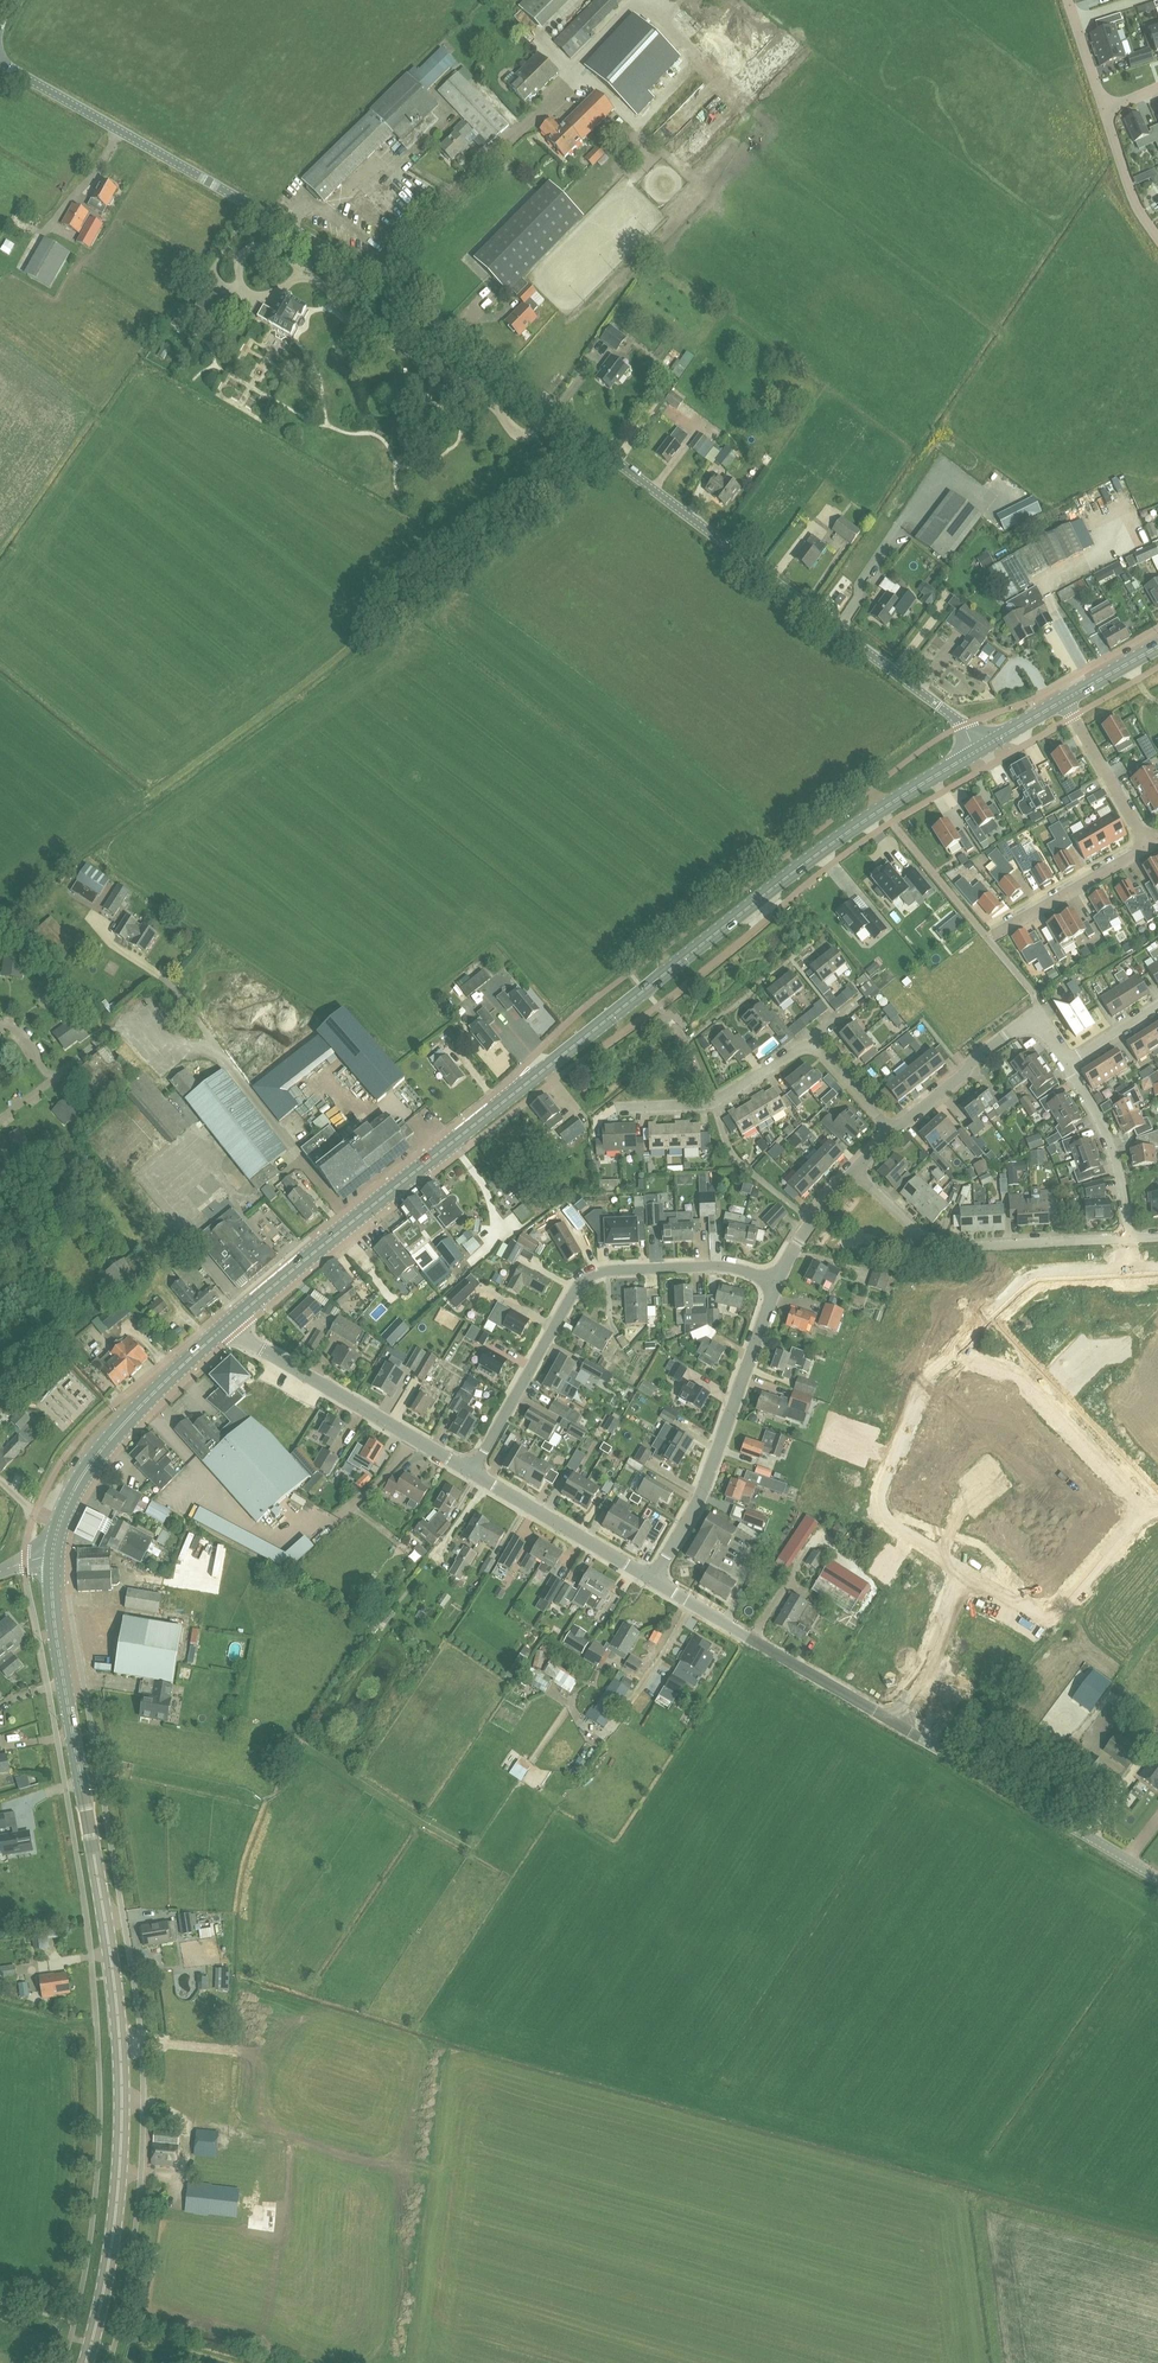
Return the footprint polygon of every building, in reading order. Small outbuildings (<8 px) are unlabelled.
[(567,0),(517,0),(516,1),(539,26),(567,0)] [(615,0),(573,0),(552,21),(627,97),(670,55),(615,0)] [(1154,3),(1146,5),(1148,12),(1156,9),(1154,3)] [(1106,18),(1109,25),(1122,21),(1120,14),(1106,18)] [(1091,35),(1096,51),(1119,43),(1114,27),(1091,35)] [(1157,52),(1157,27),(1149,30),(1156,52),(1157,52)] [(1119,43),(1096,51),(1101,66),(1124,58),(1119,43)] [(408,74),(425,92),(426,91),(455,63),(442,49),(419,71),(415,67),(408,74)] [(1149,50),(1127,57),(1131,68),(1152,61),(1149,50)] [(509,87),(524,103),(526,104),(557,73),(539,54),(516,76),(518,78),(509,87)] [(508,126),(458,73),(438,91),(489,145),(508,126)] [(431,113),(439,106),(425,92),(408,74),(407,74),(370,110),(371,111),(394,134),(408,149),(437,120),(431,113)] [(565,143),(557,151),(565,158),(582,141),(582,142),(614,110),(596,93),(564,125),(571,133),(567,137),(562,131),(558,133),(557,132),(555,134),(565,143)] [(682,102),(673,112),(677,115),(686,106),(682,102)] [(690,126),(697,114),(685,107),(678,119),(690,126)] [(322,201),(324,203),(394,134),(371,111),(302,180),(309,188),(308,190),(320,202),(322,201)] [(1134,143),(1149,136),(1139,113),(1124,120),(1134,143)] [(557,151),(565,143),(555,134),(557,132),(558,133),(562,131),(567,137),(571,133),(564,125),(560,129),(551,120),(540,130),(549,139),(547,141),(557,151)] [(440,149),(445,154),(444,156),(449,161),(450,160),(452,161),(460,153),(463,156),(469,149),(467,146),(462,141),(472,131),(463,122),(453,132),(455,134),(440,149)] [(591,153),(599,161),(605,155),(597,147),(591,153)] [(1155,169),(1144,174),(1147,181),(1150,179),(1157,176),(1157,174),(1155,169)] [(102,213),(107,205),(110,207),(115,199),(112,197),(117,188),(116,188),(116,186),(112,183),(110,184),(103,180),(88,205),(102,213)] [(508,293),(584,216),(549,183),(474,259),(508,293)] [(61,224),(78,233),(79,234),(90,214),(72,204),(61,224)] [(91,217),(87,224),(77,243),(89,249),(100,231),(103,224),(91,217)] [(24,273),(51,288),(71,252),(45,237),(24,273)] [(544,302),(536,294),(529,287),(518,298),(525,304),(506,323),(520,337),(537,319),(532,314),(544,302)] [(303,328),(305,324),(304,320),(301,318),(307,309),(284,296),(275,313),(265,308),(259,318),(291,336),(296,327),(299,329),(303,328)] [(602,338),(617,350),(625,339),(610,327),(602,338)] [(164,359),(170,348),(164,344),(157,356),(164,359)] [(683,348),(670,370),(677,375),(691,353),(683,348)] [(597,379),(610,389),(616,381),(617,382),(627,369),(612,357),(601,370),(603,371),(597,379)] [(773,376),(783,367),(775,357),(765,366),(773,376)] [(665,401),(677,410),(684,401),(672,391),(665,401)] [(680,447),(689,436),(677,427),(657,454),(668,463),(681,447),(680,447)] [(705,459),(716,445),(700,433),(689,447),(705,459)] [(713,496),(712,497),(725,506),(731,499),(732,500),(741,489),(726,478),(725,481),(717,475),(706,491),(713,496)] [(949,491),(914,537),(946,562),(981,516),(949,491)] [(1115,502),(1117,509),(1131,506),(1129,499),(1115,502)] [(1133,505),(1125,508),(1132,526),(1140,523),(1133,505)] [(893,516),(897,521),(908,513),(904,507),(893,516)] [(861,532),(842,517),(832,531),(851,545),(861,532)] [(1150,523),(1145,525),(1150,538),(1155,536),(1157,535),(1152,522),(1150,523)] [(1037,540),(1039,542),(1051,568),(1083,553),(1070,525),(1037,540)] [(1096,562),(1149,540),(1143,526),(1090,549),(1096,562)] [(804,544),(794,559),(810,570),(821,556),(828,547),(812,535),(805,545),(804,544)] [(1014,555),(1028,579),(1051,568),(1039,542),(1014,555)] [(1157,556),(1157,554),(1155,546),(1125,559),(1129,569),(1157,556)] [(976,559),(982,570),(993,563),(987,553),(976,559)] [(1032,586),(1028,579),(1014,555),(987,570),(1005,601),(1032,586)] [(1110,566),(1093,575),(1097,582),(1114,574),(1110,566)] [(1081,581),(1057,594),(1062,604),(1086,590),(1081,581)] [(1157,607),(1157,581),(1145,588),(1156,608),(1157,607)] [(940,594),(927,584),(921,593),(924,596),(921,601),(930,607),(940,594)] [(887,595),(872,616),(885,626),(896,611),(903,616),(910,607),(915,600),(907,594),(896,585),(888,595),(887,595)] [(1017,598),(1031,622),(1035,620),(1038,624),(1041,629),(1052,623),(1049,618),(1047,613),(1041,602),(1044,600),(1036,586),(1033,588),(1017,598)] [(835,602),(840,606),(846,599),(840,594),(835,602)] [(953,656),(957,659),(955,661),(961,665),(962,663),(966,666),(981,647),(986,640),(985,639),(994,627),(983,619),(984,616),(984,613),(980,611),(977,615),(965,606),(965,605),(954,597),(948,605),(955,610),(945,622),(956,630),(961,623),(972,631),(953,656)] [(1017,613),(1014,615),(1004,620),(1018,645),(1033,636),(1026,625),(1031,622),(1017,598),(1006,604),(1013,606),(1017,613)] [(1096,625),(1114,614),(1107,602),(1088,613),(1096,625)] [(933,649),(951,627),(942,619),(923,641),(933,649)] [(1117,619),(1099,630),(1110,650),(1129,639),(1117,619)] [(1050,647),(1059,644),(1057,639),(1048,641),(1050,647)] [(988,645),(982,652),(989,658),(995,650),(988,645)] [(998,652),(991,662),(1000,668),(1007,658),(998,652)] [(974,662),(970,666),(979,673),(983,668),(974,662)] [(1105,725),(1102,727),(1115,748),(1129,740),(1117,718),(1114,720),(1105,725)] [(1153,747),(1144,752),(1148,760),(1157,755),(1153,747)] [(1066,748),(1063,750),(1054,754),(1055,755),(1052,757),(1064,778),(1079,770),(1066,748)] [(1080,754),(1073,758),(1078,767),(1085,763),(1080,754)] [(1029,759),(1008,771),(1014,782),(1015,781),(1023,777),(1033,795),(1038,804),(1039,803),(1041,808),(1055,801),(1048,787),(1044,789),(1034,771),(1035,771),(1029,759)] [(1157,788),(1157,776),(1149,760),(1136,768),(1140,774),(1131,779),(1141,797),(1157,788)] [(1041,809),(1033,795),(1023,777),(1015,781),(1025,800),(1019,804),(1018,807),(1022,815),(1026,817),(1029,815),(1039,810),(1041,809)] [(1151,815),(1157,811),(1157,788),(1141,797),(1151,815)] [(1071,804),(1077,801),(1085,797),(1081,790),(1068,797),(1071,804)] [(1093,796),(1087,799),(1090,806),(1096,802),(1093,796)] [(979,829),(993,820),(1000,815),(993,804),(986,809),(980,799),(977,801),(976,801),(968,806),(968,807),(965,808),(972,818),(966,822),(980,845),(987,840),(979,829)] [(1029,815),(1033,823),(1043,817),(1039,810),(1029,815)] [(1099,821),(1112,843),(1118,840),(1119,840),(1124,837),(1126,835),(1113,813),(1099,821)] [(1078,819),(1067,824),(1070,831),(1082,826),(1078,819)] [(935,828),(933,830),(946,851),(960,842),(967,853),(973,848),(962,831),(956,835),(947,821),(944,822),(935,827),(935,828)] [(1106,847),(1112,843),(1099,821),(1086,829),(1099,851),(1102,849),(1102,850),(1106,847)] [(1056,840),(1046,846),(1062,873),(1065,872),(1066,874),(1074,870),(1072,868),(1075,866),(1066,851),(1071,846),(1072,846),(1059,823),(1049,828),(1056,840)] [(1096,853),(1099,851),(1086,829),(1071,837),(1085,859),(1091,856),(1096,853)] [(1028,857),(1023,848),(1021,845),(1010,851),(1023,874),(1024,873),(1031,871),(1040,886),(1042,885),(1043,887),(1051,883),(1050,881),(1052,879),(1036,852),(1028,857)] [(996,849),(988,857),(996,867),(989,874),(1010,898),(1012,896),(1013,898),(1020,893),(1018,891),(1020,889),(1009,875),(1014,871),(996,849)] [(1156,860),(1154,861),(1153,859),(1144,864),(1145,866),(1143,867),(1151,882),(1145,886),(1155,904),(1157,902),(1157,864),(1156,860)] [(111,879),(88,864),(77,880),(100,895),(111,879)] [(873,878),(871,880),(878,888),(874,891),(881,899),(885,896),(892,905),(907,892),(910,895),(916,889),(923,898),(932,890),(915,868),(905,876),(906,877),(902,881),(889,865),(882,870),(881,868),(871,876),(873,878)] [(998,908),(1000,906),(980,882),(972,888),(963,878),(954,885),(972,906),(978,902),(989,915),(992,913),(992,914),(998,908)] [(1116,889),(1132,916),(1140,911),(1147,923),(1157,917),(1145,894),(1144,895),(1137,897),(1128,882),(1126,883),(1124,881),(1117,885),(1118,887),(1116,889)] [(129,892),(119,885),(104,908),(115,915),(129,892)] [(1113,928),(1110,923),(1118,919),(1114,913),(1102,891),(1099,893),(1098,890),(1091,895),(1092,897),(1089,898),(1098,914),(1094,918),(1093,918),(1102,934),(1113,928)] [(836,914),(845,925),(844,926),(850,933),(851,932),(855,937),(865,929),(875,940),(887,930),(870,909),(863,914),(852,900),(848,903),(847,902),(838,909),(840,910),(836,914)] [(1062,917),(1060,918),(1071,937),(1073,939),(1084,932),(1088,938),(1094,934),(1087,921),(1081,925),(1072,910),(1070,912),(1070,911),(1062,916),(1062,917)] [(116,933),(132,944),(145,952),(157,934),(142,925),(141,926),(137,923),(138,922),(128,915),(116,933)] [(944,941),(964,924),(957,915),(937,932),(944,941)] [(1071,937),(1060,918),(1058,919),(1057,919),(1049,924),(1047,925),(1055,939),(1048,943),(1059,962),(1067,957),(1063,950),(1075,943),(1073,939),(1071,937)] [(50,919),(31,936),(54,963),(74,945),(50,919)] [(1121,926),(1112,931),(1116,938),(1125,933),(1121,926)] [(1012,937),(1028,965),(1037,960),(1044,972),(1054,966),(1041,942),(1034,946),(1025,930),(1022,932),(1022,931),(1015,936),(1012,937)] [(821,959),(833,974),(845,964),(833,949),(821,959)] [(6,955),(4,970),(3,977),(21,979),(22,973),(24,962),(26,962),(28,953),(19,952),(18,957),(6,955)] [(833,974),(821,959),(809,968),(814,975),(809,979),(822,996),(829,990),(823,982),(833,974)] [(870,977),(880,969),(876,963),(865,971),(870,977)] [(1147,969),(1157,986),(1157,963),(1156,964),(1147,969)] [(1123,969),(1118,972),(1123,979),(1127,976),(1123,969)] [(483,971),(472,980),(479,988),(490,979),(483,971)] [(1118,972),(1114,975),(1118,982),(1123,979),(1118,972)] [(791,973),(779,983),(791,998),(803,989),(791,973)] [(859,991),(859,992),(865,999),(876,990),(864,974),(856,981),(862,988),(859,991)] [(1125,984),(1137,1003),(1150,995),(1137,976),(1125,984)] [(468,997),(479,988),(472,980),(461,989),(468,997)] [(54,982),(45,991),(41,995),(51,1007),(65,995),(54,982)] [(779,1008),(791,998),(779,983),(767,993),(779,1008)] [(1125,1011),(1137,1003),(1125,984),(1113,991),(1125,1011)] [(1094,988),(1098,994),(1103,991),(1098,985),(1094,988)] [(852,998),(857,993),(851,986),(846,990),(852,998)] [(841,994),(842,996),(847,1002),(852,998),(846,990),(841,994)] [(514,1006),(526,1020),(539,1010),(524,991),(511,1002),(504,992),(497,998),(507,1011),(514,1006)] [(1125,1011),(1113,991),(1100,999),(1112,1018),(1125,1011)] [(443,999),(437,1004),(447,1015),(453,1010),(443,999)] [(813,1007),(820,1015),(820,1016),(827,1010),(820,1001),(813,1007)] [(887,1016),(895,1010),(890,1004),(882,1010),(887,1016)] [(1076,1038),(1093,1027),(1078,1004),(1069,1010),(1056,1007),(1076,1038)] [(484,1008),(477,1014),(485,1023),(472,1033),(487,1052),(500,1041),(488,1026),(494,1021),(484,1008)] [(790,1035),(786,1031),(771,1012),(767,1015),(761,1008),(757,1012),(755,1009),(743,1019),(752,1029),(754,1027),(759,1032),(769,1024),(782,1041),(790,1035)] [(344,1009),(317,1032),(378,1102),(404,1079),(344,1009)] [(887,1016),(891,1021),(897,1028),(905,1022),(895,1010),(887,1016)] [(805,1015),(811,1023),(816,1019),(810,1011),(805,1015)] [(799,1020),(805,1027),(811,1023),(805,1015),(799,1020)] [(71,1021),(58,1030),(53,1034),(64,1049),(69,1045),(78,1038),(80,1041),(87,1035),(82,1028),(78,1031),(71,1021)] [(848,1048),(863,1035),(854,1023),(839,1036),(848,1048)] [(1149,1030),(1157,1044),(1157,1024),(1149,1030)] [(729,1030),(714,1042),(729,1062),(736,1057),(740,1063),(744,1060),(749,1056),(752,1054),(738,1036),(735,1038),(729,1030)] [(1149,1030),(1138,1037),(1149,1055),(1157,1049),(1157,1044),(1149,1030)] [(908,1033),(904,1037),(910,1044),(914,1040),(908,1033)] [(863,1035),(848,1048),(858,1059),(873,1047),(863,1035)] [(913,1050),(914,1049),(910,1044),(904,1037),(898,1041),(904,1049),(909,1045),(913,1050)] [(1149,1055),(1138,1037),(1126,1045),(1137,1062),(1149,1055)] [(99,1101),(130,1074),(106,1046),(75,1073),(99,1101)] [(920,1060),(933,1075),(944,1066),(932,1050),(920,1060)] [(1116,1051),(1104,1058),(1115,1076),(1127,1069),(1116,1051)] [(879,1056),(885,1064),(890,1060),(884,1052),(879,1056)] [(1027,1079),(1028,1080),(1047,1066),(1042,1059),(1039,1059),(1036,1055),(1029,1061),(1024,1055),(1010,1065),(1018,1075),(1023,1082),(1027,1079)] [(451,1087),(463,1077),(446,1056),(434,1066),(451,1087)] [(879,1056),(874,1060),(880,1068),(885,1064),(879,1056)] [(1104,1083),(1115,1076),(1104,1058),(1093,1066),(1104,1083)] [(933,1075),(920,1060),(908,1069),(921,1085),(933,1075)] [(820,1083),(819,1082),(822,1079),(822,1076),(818,1071),(815,1071),(812,1073),(806,1065),(795,1074),(809,1091),(820,1083)] [(1051,1073),(1047,1066),(1028,1080),(1032,1086),(1029,1090),(1036,1101),(1050,1091),(1046,1084),(1053,1079),(1051,1076),(1051,1073)] [(1092,1091),(1104,1083),(1093,1066),(1081,1073),(1092,1091)] [(908,1069),(897,1079),(909,1094),(921,1085),(908,1069)] [(248,1180),(249,1180),(257,1190),(278,1174),(270,1164),(286,1151),(223,1071),(200,1089),(186,1070),(171,1081),(248,1180)] [(141,1072),(126,1085),(132,1090),(127,1094),(170,1141),(188,1125),(141,1072)] [(801,1104),(798,1099),(809,1091),(795,1074),(784,1082),(791,1091),(786,1096),(795,1109),(801,1104)] [(897,1104),(909,1094),(897,1079),(885,1089),(897,1104)] [(1141,1082),(1143,1087),(1147,1089),(1152,1087),(1152,1086),(1150,1080),(1150,1079),(1141,1082)] [(1117,1122),(1139,1113),(1135,1105),(1142,1101),(1135,1086),(1118,1096),(1122,1104),(1113,1108),(1115,1112),(1114,1115),(1117,1122)] [(983,1088),(971,1097),(983,1113),(990,1121),(997,1116),(999,1118),(1018,1102),(1010,1091),(995,1103),(983,1088)] [(760,1093),(756,1095),(770,1118),(785,1109),(773,1089),(762,1096),(760,1093)] [(826,1106),(838,1095),(833,1089),(821,1100),(826,1106)] [(1093,1096),(1098,1104),(1104,1100),(1099,1092),(1093,1096)] [(1050,1112),(1055,1119),(1075,1106),(1071,1099),(1068,1099),(1066,1095),(1057,1100),(1053,1093),(1039,1102),(1045,1113),(1050,1112)] [(550,1130),(563,1120),(558,1114),(560,1113),(546,1095),(530,1107),(544,1125),(545,1124),(550,1130)] [(743,1107),(755,1127),(770,1118),(756,1095),(752,1098),(754,1101),(743,1107)] [(1020,1101),(1025,1109),(1032,1105),(1026,1096),(1020,1101)] [(983,1113),(971,1097),(959,1107),(971,1122),(965,1126),(974,1137),(985,1128),(977,1118),(983,1113)] [(78,1113),(70,1103),(66,1099),(53,1110),(57,1114),(65,1124),(78,1113)] [(1032,1105),(1025,1109),(1031,1118),(1037,1113),(1032,1105)] [(1075,1106),(1055,1119),(1059,1125),(1055,1129),(1062,1140),(1076,1132),(1072,1125),(1080,1120),(1078,1117),(1079,1114),(1075,1106)] [(741,1136),(755,1127),(743,1107),(733,1113),(731,1110),(727,1113),(741,1136)] [(831,1114),(824,1121),(822,1123),(840,1141),(849,1132),(856,1139),(868,1126),(850,1108),(838,1121),(831,1114)] [(1142,1120),(1139,1113),(1117,1122),(1121,1130),(1123,1131),(1125,1135),(1134,1131),(1137,1138),(1152,1131),(1147,1119),(1142,1120)] [(321,1133),(301,1149),(337,1194),(406,1140),(413,1134),(407,1126),(406,1126),(404,1123),(396,1129),(386,1115),(345,1147),(340,1140),(330,1127),(321,1133)] [(940,1117),(930,1126),(947,1145),(957,1135),(970,1150),(975,1145),(962,1129),(957,1134),(940,1117)] [(557,1133),(567,1146),(585,1131),(576,1119),(557,1133)] [(683,1123),(684,1149),(700,1149),(700,1125),(687,1126),(687,1122),(683,1123)] [(666,1126),(666,1150),(684,1149),(683,1123),(678,1123),(678,1126),(666,1126)] [(619,1125),(620,1152),(636,1151),(636,1154),(643,1154),(642,1139),(635,1139),(635,1124),(619,1125)] [(649,1150),(666,1150),(666,1126),(654,1126),(654,1124),(649,1124),(649,1150)] [(790,1124),(783,1131),(788,1136),(795,1130),(790,1124)] [(620,1152),(619,1125),(603,1126),(604,1140),(596,1141),(597,1156),(604,1156),(604,1153),(620,1152)] [(947,1145),(930,1126),(920,1136),(936,1153),(931,1158),(945,1173),(946,1173),(952,1180),(956,1180),(952,1175),(952,1169),(951,1168),(939,1155),(943,1151),(942,1149),(947,1145)] [(803,1127),(798,1131),(805,1138),(807,1140),(808,1139),(812,1143),(815,1140),(810,1134),(803,1127)] [(32,1146),(22,1135),(18,1129),(3,1142),(15,1155),(13,1157),(19,1164),(26,1158),(22,1154),(32,1146)] [(807,1140),(805,1138),(798,1131),(794,1136),(801,1143),(801,1142),(803,1144),(807,1140)] [(1141,1145),(1142,1150),(1130,1151),(1131,1159),(1130,1161),(1130,1164),(1132,1166),(1132,1167),(1156,1164),(1154,1149),(1157,1148),(1157,1132),(1136,1140),(1137,1145),(1141,1145)] [(775,1140),(771,1133),(764,1137),(768,1144),(775,1140)] [(900,1140),(906,1146),(913,1139),(907,1133),(900,1140)] [(1039,1133),(1026,1138),(1031,1150),(1044,1145),(1039,1133)] [(87,1134),(82,1137),(88,1147),(93,1144),(87,1134)] [(1072,1154),(1075,1161),(1097,1154),(1094,1146),(1091,1144),(1090,1141),(1081,1144),(1079,1137),(1061,1143),(1066,1154),(1072,1154)] [(757,1142),(762,1152),(769,1148),(763,1138),(757,1142)] [(819,1153),(833,1166),(843,1156),(829,1142),(819,1153)] [(772,1149),(779,1156),(783,1151),(776,1144),(772,1149)] [(1055,1152),(1055,1150),(1057,1149),(1055,1145),(1047,1149),(1051,1156),(1055,1154),(1055,1152)] [(772,1149),(767,1154),(774,1161),(779,1156),(772,1149)] [(1030,1151),(1031,1165),(1045,1164),(1044,1150),(1030,1151)] [(549,1153),(539,1159),(550,1174),(560,1168),(549,1153)] [(808,1164),(822,1177),(833,1166),(819,1153),(808,1164)] [(1100,1161),(1097,1154),(1075,1161),(1077,1169),(1073,1172),(1078,1184),(1093,1178),(1091,1171),(1100,1168),(1098,1164),(1100,1161)] [(904,1170),(908,1166),(896,1155),(879,1173),(891,1184),(895,1180),(900,1185),(909,1175),(904,1170)] [(985,1159),(974,1164),(979,1174),(990,1169),(985,1159)] [(1017,1171),(1026,1171),(1026,1162),(1008,1163),(1009,1186),(1018,1186),(1017,1171)] [(822,1177),(808,1164),(798,1174),(812,1188),(822,1177)] [(931,1173),(935,1177),(941,1171),(937,1167),(931,1173)] [(941,1171),(935,1177),(939,1181),(945,1175),(941,1171)] [(989,1172),(984,1175),(987,1183),(993,1180),(989,1172)] [(812,1188),(798,1174),(787,1185),(801,1198),(812,1188)] [(516,1186),(525,1198),(539,1187),(530,1175),(516,1186)] [(984,1175),(979,1177),(983,1185),(987,1183),(984,1175)] [(289,1191),(297,1185),(289,1176),(282,1182),(289,1191)] [(911,1204),(927,1187),(916,1177),(900,1194),(911,1204)] [(1063,1190),(1076,1186),(1075,1180),(1069,1182),(1062,1184),(1063,1190)] [(218,1181),(207,1187),(210,1192),(221,1186),(218,1181)] [(611,1192),(611,1181),(598,1181),(599,1192),(611,1192)] [(1087,1198),(1094,1196),(1094,1201),(1085,1202),(1086,1221),(1110,1220),(1108,1201),(1103,1201),(1102,1194),(1105,1193),(1102,1182),(1084,1187),(1087,1198)] [(464,1215),(456,1205),(456,1204),(457,1203),(457,1202),(457,1201),(457,1200),(456,1199),(456,1198),(455,1197),(454,1197),(453,1197),(452,1196),(451,1196),(450,1197),(449,1197),(447,1199),(435,1183),(434,1184),(431,1184),(429,1186),(428,1189),(421,1194),(424,1197),(422,1199),(432,1211),(434,1209),(440,1217),(437,1219),(445,1230),(464,1215)] [(268,1185),(261,1191),(270,1202),(277,1197),(268,1185)] [(938,1197),(927,1187),(911,1204),(922,1214),(938,1197)] [(1056,1191),(1040,1192),(1040,1187),(1031,1188),(1031,1202),(1033,1226),(1048,1225),(1047,1209),(1057,1209),(1056,1191)] [(306,1197),(303,1193),(299,1188),(288,1197),(296,1207),(295,1207),(307,1221),(308,1219),(310,1220),(313,1218),(313,1216),(318,1211),(312,1204),(314,1202),(308,1196),(306,1197)] [(707,1192),(708,1217),(710,1217),(711,1233),(718,1233),(717,1217),(718,1217),(717,1192),(707,1192)] [(678,1243),(677,1226),(677,1214),(668,1214),(664,1219),(664,1220),(660,1221),(660,1212),(663,1212),(663,1204),(660,1204),(660,1194),(645,1195),(645,1205),(647,1205),(648,1228),(663,1227),(663,1234),(660,1234),(660,1242),(663,1242),(663,1244),(678,1243)] [(952,1194),(949,1201),(955,1203),(958,1196),(952,1194)] [(1148,1195),(1149,1204),(1152,1203),(1152,1219),(1157,1218),(1157,1194),(1148,1195)] [(584,1202),(579,1196),(572,1201),(577,1207),(584,1202)] [(1033,1226),(1031,1202),(1023,1202),(1023,1196),(1010,1197),(1011,1212),(1018,1212),(1019,1226),(1033,1226)] [(422,1199),(420,1201),(417,1197),(401,1210),(409,1221),(393,1234),(423,1273),(441,1259),(430,1243),(444,1233),(429,1213),(432,1211),(422,1199)] [(938,1197),(922,1214),(932,1224),(948,1207),(938,1197)] [(959,1197),(957,1204),(963,1206),(965,1199),(959,1197)] [(778,1204),(762,1220),(774,1231),(789,1214),(778,1204)] [(975,1233),(990,1232),(988,1208),(979,1208),(979,1205),(973,1205),(973,1209),(975,1233)] [(1002,1206),(988,1208),(990,1232),(1004,1231),(1002,1206)] [(250,1280),(265,1268),(276,1258),(277,1255),(269,1245),(266,1246),(265,1247),(238,1213),(233,1208),(198,1236),(207,1247),(205,1249),(214,1259),(234,1284),(246,1275),(250,1280)] [(637,1230),(645,1230),(644,1209),(635,1209),(630,1217),(630,1220),(621,1221),(622,1248),(630,1247),(630,1245),(638,1245),(637,1230)] [(975,1233),(973,1209),(959,1210),(961,1234),(975,1233)] [(614,1248),(622,1248),(621,1221),(610,1221),(610,1218),(604,1210),(594,1211),(584,1219),(595,1232),(605,1232),(606,1246),(614,1246),(614,1248)] [(576,1213),(568,1220),(577,1231),(585,1225),(576,1213)] [(260,1236),(274,1228),(267,1217),(253,1225),(260,1236)] [(763,1231),(758,1230),(750,1229),(752,1220),(745,1219),(743,1227),(740,1244),(754,1247),(755,1241),(760,1242),(763,1231)] [(284,1223),(273,1229),(280,1241),(290,1234),(284,1223)] [(479,1224),(470,1223),(469,1232),(478,1233),(479,1224)] [(580,1253),(568,1232),(563,1224),(549,1231),(567,1261),(580,1253)] [(743,1227),(729,1224),(725,1241),(740,1244),(743,1227)] [(679,1226),(677,1226),(678,1243),(693,1243),(693,1225),(679,1226)] [(540,1242),(523,1232),(517,1243),(533,1253),(540,1242)] [(414,1266),(408,1257),(391,1236),(374,1249),(398,1280),(400,1278),(406,1285),(418,1276),(412,1268),(414,1266)] [(465,1258),(450,1238),(435,1250),(450,1269),(465,1258)] [(514,1265),(523,1248),(511,1241),(501,1259),(514,1265)] [(106,1275),(118,1291),(149,1267),(137,1251),(106,1275)] [(206,1309),(220,1298),(210,1286),(201,1293),(195,1285),(201,1280),(198,1275),(200,1274),(187,1258),(172,1270),(181,1281),(172,1289),(196,1317),(199,1315),(200,1316),(207,1310),(206,1309)] [(351,1285),(350,1284),(353,1282),(346,1272),(335,1259),(321,1270),(340,1294),(334,1299),(340,1307),(358,1293),(351,1285)] [(829,1266),(826,1270),(814,1264),(805,1280),(822,1289),(827,1281),(833,1284),(840,1271),(829,1266)] [(517,1294),(522,1284),(543,1296),(551,1283),(525,1268),(520,1265),(507,1288),(517,1294)] [(888,1280),(889,1277),(892,1278),(894,1275),(876,1269),(870,1287),(884,1292),(886,1288),(888,1289),(891,1281),(888,1280)] [(446,1298),(456,1309),(481,1286),(470,1275),(446,1298)] [(917,1277),(914,1280),(919,1285),(922,1282),(917,1277)] [(717,1295),(716,1302),(718,1302),(740,1308),(745,1292),(720,1286),(717,1295)] [(626,1307),(646,1307),(646,1289),(625,1290),(626,1307)] [(685,1335),(690,1333),(707,1326),(708,1325),(707,1310),(708,1310),(708,1309),(706,1308),(706,1307),(691,1308),(691,1289),(675,1289),(676,1311),(684,1310),(685,1335)] [(1103,1289),(1091,1290),(1093,1317),(1093,1311),(1104,1311),(1104,1316),(1105,1316),(1103,1289)] [(712,1304),(713,1293),(705,1292),(704,1303),(712,1304)] [(409,1305),(413,1311),(429,1300),(425,1293),(409,1305)] [(836,1306),(838,1299),(831,1296),(828,1303),(828,1304),(835,1307),(836,1306)] [(302,1328),(321,1309),(310,1297),(295,1312),(297,1314),(293,1318),(302,1328)] [(154,1318),(168,1308),(160,1298),(147,1309),(154,1318)] [(108,1330),(130,1313),(121,1301),(99,1319),(108,1330)] [(327,1304),(323,1311),(329,1314),(333,1307),(327,1304)] [(502,1329),(503,1326),(521,1336),(529,1321),(499,1304),(489,1322),(502,1329)] [(818,1325),(830,1329),(836,1331),(843,1311),(825,1305),(818,1325)] [(871,1315),(877,1317),(880,1308),(874,1306),(871,1315)] [(646,1307),(626,1307),(626,1325),(647,1324),(646,1307)] [(707,1310),(708,1325),(717,1325),(720,1325),(719,1310),(718,1310),(708,1310),(707,1310)] [(813,1326),(817,1316),(800,1310),(799,1313),(792,1311),(786,1326),(805,1333),(808,1324),(813,1326)] [(1023,1315),(1014,1324),(1033,1344),(1042,1335),(1023,1315)] [(357,1340),(355,1343),(363,1330),(340,1316),(332,1329),(344,1336),(346,1334),(357,1340)] [(587,1343),(598,1325),(583,1316),(572,1334),(587,1343)] [(398,1318),(381,1336),(392,1347),(409,1329),(398,1318)] [(559,1325),(569,1330),(572,1324),(562,1319),(559,1325)] [(598,1325),(587,1343),(602,1352),(613,1334),(598,1325)] [(413,1337),(424,1342),(429,1331),(418,1326),(413,1337)] [(717,1332),(707,1326),(690,1333),(693,1340),(696,1339),(697,1341),(703,1344),(698,1353),(701,1355),(698,1360),(713,1368),(716,1363),(717,1364),(726,1350),(711,1341),(717,1332)] [(1075,1334),(1078,1331),(1073,1326),(1070,1329),(1075,1334)] [(1082,1328),(1078,1331),(1083,1336),(1087,1333),(1082,1328)] [(483,1347),(489,1335),(480,1330),(474,1341),(483,1347)] [(314,1352),(323,1336),(318,1332),(308,1348),(314,1352)] [(492,1335),(489,1343),(504,1349),(508,1342),(492,1335)] [(728,1335),(724,1341),(734,1346),(737,1339),(728,1335)] [(118,1346),(101,1361),(106,1367),(102,1371),(117,1387),(130,1375),(132,1377),(143,1366),(142,1365),(149,1358),(130,1337),(119,1347),(118,1346)] [(818,1343),(805,1339),(803,1346),(816,1350),(818,1343)] [(1056,1343),(1052,1346),(1057,1351),(1061,1348),(1056,1343)] [(1057,1351),(1052,1346),(1049,1349),(1054,1354),(1057,1351)] [(349,1373),(358,1356),(344,1347),(343,1349),(339,1347),(333,1358),(336,1360),(334,1364),(341,1368),(342,1371),(345,1373),(347,1372),(349,1373)] [(792,1348),(789,1356),(777,1352),(771,1368),(784,1372),(782,1378),(788,1380),(789,1376),(791,1376),(793,1373),(786,1371),(788,1365),(794,1368),(795,1366),(799,1367),(798,1370),(806,1373),(810,1363),(803,1360),(806,1353),(792,1348)] [(414,1372),(425,1354),(418,1349),(407,1367),(414,1372)] [(481,1365),(477,1371),(493,1381),(497,1374),(499,1375),(507,1361),(488,1350),(480,1364),(481,1365)] [(428,1353),(421,1364),(413,1378),(422,1383),(437,1358),(428,1353)] [(579,1374),(573,1371),(577,1364),(561,1355),(557,1362),(550,1374),(565,1383),(577,1390),(580,1384),(581,1384),(575,1381),(579,1374)] [(680,1382),(687,1369),(689,1366),(675,1358),(673,1361),(670,1359),(665,1369),(670,1372),(668,1375),(680,1382)] [(608,1363),(601,1359),(597,1365),(604,1369),(608,1363)] [(404,1374),(398,1370),(401,1364),(394,1360),(390,1366),(387,1364),(373,1387),(387,1395),(390,1397),(395,1388),(404,1374)] [(601,1381),(602,1379),(606,1372),(587,1360),(582,1370),(601,1381)] [(176,1430),(257,1522),(262,1528),(282,1511),(277,1505),(309,1477),(270,1433),(269,1434),(237,1407),(238,1407),(236,1405),(246,1396),(240,1388),(249,1380),(236,1365),(234,1363),(229,1363),(228,1364),(212,1378),(221,1388),(221,1387),(224,1391),(218,1396),(215,1399),(215,1404),(233,1424),(222,1435),(205,1416),(194,1426),(188,1419),(176,1430)] [(867,1377),(892,1386),(896,1375),(871,1366),(870,1367),(867,1377)] [(1119,1378),(1122,1382),(1127,1377),(1124,1373),(1119,1378)] [(574,1395),(577,1390),(565,1383),(550,1374),(543,1387),(558,1395),(559,1393),(572,1400),(574,1395)] [(463,1388),(473,1394),(480,1383),(469,1377),(463,1388)] [(795,1391),(814,1397),(819,1384),(799,1377),(795,1391)] [(867,1377),(863,1389),(888,1398),(892,1386),(867,1377)] [(1131,1380),(1127,1377),(1122,1382),(1125,1385),(1131,1380)] [(639,1389),(643,1392),(652,1398),(657,1389),(649,1383),(644,1380),(639,1389)] [(687,1383),(679,1397),(688,1402),(687,1403),(700,1411),(709,1395),(696,1388),(687,1383)] [(956,1383),(950,1400),(965,1405),(963,1413),(978,1418),(983,1404),(978,1402),(981,1392),(956,1383)] [(1135,1385),(1130,1390),(1133,1393),(1138,1388),(1135,1385)] [(435,1395),(422,1387),(409,1408),(411,1409),(412,1411),(414,1413),(416,1412),(423,1416),(428,1408),(431,1410),(439,1397),(435,1395)] [(461,1389),(455,1399),(454,1399),(448,1409),(456,1414),(457,1412),(461,1414),(450,1432),(464,1440),(476,1420),(471,1417),(474,1412),(474,1409),(468,1406),(473,1397),(461,1389)] [(859,1400),(858,1400),(884,1409),(888,1398),(863,1389),(862,1389),(865,1390),(861,1401),(859,1400)] [(789,1410),(791,1411),(808,1416),(814,1397),(795,1391),(792,1400),(783,1396),(781,1402),(762,1395),(757,1410),(775,1417),(778,1409),(788,1413),(789,1410)] [(1143,1393),(1138,1398),(1141,1402),(1146,1397),(1143,1393)] [(1109,1394),(1092,1411),(1099,1419),(1117,1403),(1109,1394)] [(572,1422),(577,1413),(555,1401),(554,1402),(549,1411),(565,1420),(566,1418),(572,1422)] [(1117,1403),(1099,1419),(1107,1427),(1125,1411),(1117,1403)] [(1001,1415),(990,1424),(996,1430),(1001,1425),(1011,1435),(1029,1417),(1020,1407),(1006,1420),(1001,1415)] [(550,1442),(555,1433),(560,1436),(564,1428),(532,1409),(526,1419),(533,1423),(529,1429),(550,1442)] [(677,1418),(665,1410),(660,1417),(672,1424),(677,1418)] [(1125,1411),(1107,1427),(1115,1436),(1133,1419),(1125,1411)] [(332,1447),(335,1441),(345,1425),(338,1422),(338,1420),(334,1417),(332,1418),(330,1416),(320,1433),(327,1437),(324,1442),(332,1447)] [(612,1434),(620,1422),(611,1416),(604,1429),(612,1434)] [(1029,1417),(1011,1435),(1021,1445),(1015,1450),(1020,1456),(1031,1446),(1026,1441),(1039,1428),(1029,1417)] [(1133,1419),(1115,1436),(1123,1444),(1140,1427),(1133,1419)] [(636,1435),(654,1444),(661,1430),(643,1421),(636,1435)] [(582,1442),(587,1433),(573,1424),(567,1433),(582,1442)] [(291,1445),(296,1437),(277,1425),(272,1433),(291,1445)] [(926,1427),(921,1438),(947,1447),(951,1436),(926,1427)] [(666,1443),(685,1454),(693,1441),(678,1432),(675,1437),(672,1435),(666,1443)] [(759,1460),(762,1452),(769,1454),(769,1455),(778,1458),(786,1439),(766,1432),(761,1445),(746,1440),(741,1454),(759,1460)] [(169,1465),(172,1462),(167,1457),(171,1453),(164,1446),(166,1445),(160,1439),(159,1441),(151,1434),(138,1447),(139,1447),(131,1455),(138,1462),(135,1465),(161,1491),(173,1479),(168,1474),(173,1469),(169,1465)] [(511,1434),(504,1445),(510,1449),(517,1437),(511,1434)] [(677,1468),(685,1454),(666,1443),(658,1438),(653,1447),(657,1450),(653,1457),(661,1462),(663,1459),(677,1468)] [(921,1438),(917,1450),(943,1459),(947,1447),(921,1438)] [(25,1448),(18,1440),(7,1451),(0,1444),(0,1470),(2,1472),(15,1458),(25,1448)] [(358,1444),(347,1463),(360,1470),(362,1467),(369,1471),(373,1464),(374,1464),(383,1448),(371,1441),(366,1449),(358,1444)] [(541,1448),(546,1451),(550,1444),(545,1442),(541,1448)] [(554,1447),(550,1444),(546,1451),(550,1454),(554,1447)] [(503,1467),(515,1474),(527,1454),(515,1447),(503,1467)] [(646,1466),(653,1453),(641,1447),(634,1459),(646,1466)] [(1039,1454),(1028,1464),(1034,1470),(1039,1464),(1049,1475),(1067,1457),(1057,1447),(1044,1460),(1039,1454)] [(328,1475),(339,1457),(323,1448),(312,1466),(319,1470),(318,1471),(326,1477),(327,1475),(328,1475)] [(575,1472),(584,1456),(577,1451),(567,1467),(575,1472)] [(527,1454),(515,1474),(527,1482),(539,1461),(527,1454)] [(1067,1457),(1049,1475),(1059,1485),(1053,1490),(1058,1496),(1068,1486),(1063,1481),(1077,1467),(1067,1457)] [(639,1473),(643,1466),(629,1458),(626,1465),(639,1473)] [(551,1469),(539,1461),(527,1482),(539,1489),(551,1469)] [(726,1497),(725,1502),(733,1505),(735,1501),(739,1502),(742,1494),(751,1497),(755,1484),(782,1494),(785,1484),(759,1474),(747,1470),(744,1479),(734,1475),(732,1480),(725,1497),(726,1497)] [(317,1472),(310,1481),(319,1489),(326,1480),(317,1472)] [(393,1495),(396,1490),(420,1503),(428,1489),(414,1481),(415,1479),(406,1473),(401,1482),(392,1477),(385,1490),(393,1495)] [(361,1490),(372,1480),(367,1474),(356,1485),(361,1490)] [(563,1494),(575,1501),(587,1481),(575,1474),(563,1494)] [(667,1502),(673,1492),(645,1476),(635,1492),(656,1505),(660,1498),(667,1502)] [(600,1489),(587,1481),(575,1501),(588,1509),(600,1489)] [(441,1512),(429,1525),(424,1521),(416,1530),(434,1546),(441,1537),(441,1536),(451,1525),(446,1520),(461,1494),(447,1485),(433,1507),(441,1512)] [(129,1502),(127,1501),(128,1500),(112,1491),(104,1504),(120,1513),(124,1507),(125,1508),(121,1514),(132,1516),(143,1496),(125,1486),(120,1495),(130,1500),(129,1502)] [(899,1486),(892,1506),(894,1507),(903,1510),(911,1490),(899,1486)] [(1098,1495),(1088,1507),(1108,1524),(1118,1512),(1106,1502),(1111,1497),(1098,1486),(1093,1492),(1098,1495)] [(911,1490),(903,1510),(914,1514),(921,1494),(911,1490)] [(634,1503),(638,1496),(633,1494),(629,1501),(634,1503)] [(921,1494),(914,1514),(925,1518),(932,1498),(921,1494)] [(642,1499),(638,1496),(634,1503),(638,1506),(642,1499)] [(932,1498),(925,1518),(936,1522),(943,1502),(932,1498)] [(145,1514),(164,1524),(171,1512),(152,1501),(145,1514)] [(986,1520),(976,1529),(985,1538),(1002,1522),(993,1513),(998,1509),(993,1503),(981,1515),(986,1520)] [(603,1527),(615,1534),(627,1514),(615,1506),(603,1527)] [(1088,1507),(1078,1519),(1098,1535),(1108,1524),(1088,1507)] [(74,1536),(75,1536),(94,1545),(100,1533),(106,1536),(113,1522),(87,1509),(74,1536)] [(767,1516),(746,1509),(742,1521),(762,1529),(767,1516)] [(627,1514),(615,1534),(628,1541),(640,1521),(627,1514)] [(476,1545),(479,1539),(481,1535),(489,1523),(489,1522),(476,1515),(468,1530),(464,1528),(460,1536),(476,1545)] [(703,1566),(717,1542),(727,1547),(737,1531),(711,1515),(686,1557),(703,1566)] [(1064,1527),(1059,1532),(1072,1543),(1077,1537),(1088,1547),(1098,1535),(1078,1519),(1069,1530),(1064,1527)] [(156,1540),(132,1528),(117,1520),(108,1536),(110,1537),(105,1546),(110,1548),(111,1548),(143,1564),(156,1540)] [(652,1528),(640,1521),(628,1541),(640,1548),(652,1528)] [(652,1533),(658,1537),(665,1525),(659,1521),(652,1533)] [(1002,1522),(985,1538),(992,1546),(1010,1530),(1002,1522)] [(481,1535),(479,1539),(495,1549),(505,1532),(489,1523),(481,1535)] [(1010,1530),(992,1546),(1000,1555),(1018,1538),(1010,1530)] [(257,1534),(248,1545),(253,1549),(262,1538),(257,1534)] [(510,1544),(498,1564),(509,1570),(520,1550),(525,1543),(514,1536),(510,1544)] [(1018,1538),(1000,1555),(1009,1564),(1019,1555),(1024,1560),(1036,1548),(1031,1543),(1026,1547),(1018,1538)] [(266,1540),(258,1548),(263,1553),(270,1545),(266,1540)] [(543,1562),(551,1547),(540,1540),(535,1548),(533,1547),(526,1559),(533,1563),(536,1558),(543,1562)] [(271,1556),(277,1548),(272,1544),(266,1552),(271,1556)] [(477,1554),(464,1546),(455,1560),(456,1561),(449,1573),(461,1580),(477,1554)] [(562,1554),(551,1547),(543,1562),(538,1570),(545,1575),(548,1571),(554,1575),(560,1563),(558,1562),(562,1554)] [(111,1548),(110,1548),(78,1550),(77,1574),(78,1574),(79,1592),(112,1591),(112,1586),(118,1585),(120,1583),(120,1569),(112,1569),(111,1548)] [(814,1550),(805,1563),(816,1570),(825,1557),(814,1550)] [(779,1556),(773,1565),(785,1573),(791,1564),(779,1556)] [(488,1576),(496,1561),(488,1557),(479,1571),(488,1576)] [(701,1586),(726,1601),(736,1584),(710,1569),(705,1577),(701,1586)] [(590,1570),(578,1590),(566,1584),(556,1602),(564,1606),(567,1601),(583,1610),(586,1604),(602,1577),(590,1570)] [(919,1575),(915,1586),(935,1593),(939,1582),(919,1575)] [(553,1597),(561,1585),(563,1582),(553,1577),(540,1599),(549,1604),(553,1597)] [(614,1585),(602,1577),(586,1604),(599,1611),(614,1585)] [(820,1578),(812,1590),(849,1614),(857,1601),(820,1578)] [(135,1580),(135,1585),(158,1588),(159,1583),(135,1580)] [(915,1586),(911,1597),(931,1604),(935,1593),(915,1586)] [(506,1592),(498,1588),(494,1595),(502,1600),(506,1592)] [(159,1614),(162,1595),(129,1589),(126,1608),(159,1614)] [(162,1607),(181,1608),(181,1594),(162,1593),(162,1607)] [(444,1609),(452,1597),(445,1593),(437,1604),(444,1609)] [(790,1634),(808,1605),(809,1603),(792,1594),(774,1624),(790,1634)] [(911,1597),(907,1607),(927,1614),(931,1604),(911,1597)] [(808,1605),(790,1634),(804,1642),(810,1631),(809,1630),(820,1612),(808,1605)] [(907,1607),(903,1619),(923,1626),(927,1614),(907,1607)] [(834,1624),(835,1623),(838,1618),(826,1611),(822,1617),(834,1624)] [(9,1677),(23,1666),(14,1656),(12,1653),(16,1650),(28,1641),(8,1617),(0,1624),(0,1669),(1,1668),(9,1677)] [(115,1677),(174,1685),(183,1627),(124,1618),(115,1677)] [(626,1655),(640,1633),(624,1624),(611,1645),(607,1643),(604,1647),(607,1649),(607,1650),(616,1656),(619,1651),(626,1655)] [(993,1624),(980,1644),(990,1650),(1003,1630),(993,1624)] [(654,1628),(648,1640),(658,1644),(663,1632),(654,1628)] [(1003,1630),(990,1650),(999,1656),(1012,1636),(1003,1630)] [(591,1643),(571,1631),(563,1643),(583,1655),(591,1643)] [(684,1669),(686,1664),(703,1674),(714,1656),(707,1652),(710,1646),(695,1637),(678,1665),(684,1669)] [(604,1647),(594,1641),(583,1660),(586,1662),(584,1666),(589,1669),(591,1664),(597,1668),(605,1654),(604,1654),(607,1650),(607,1649),(604,1647)] [(185,1657),(193,1658),(194,1649),(185,1648),(185,1657)] [(624,1666),(636,1673),(643,1663),(631,1655),(624,1666)] [(579,1680),(560,1668),(549,1661),(543,1672),(554,1678),(573,1690),(579,1680)] [(608,1680),(616,1671),(609,1666),(601,1675),(608,1680)] [(523,1679),(545,1693),(553,1681),(531,1667),(523,1679)] [(1072,1699),(1088,1711),(1090,1712),(1108,1689),(1112,1684),(1094,1670),(1072,1699)] [(635,1680),(625,1675),(619,1671),(594,1710),(590,1708),(585,1716),(604,1728),(615,1713),(629,1689),(635,1680)] [(664,1691),(661,1696),(674,1703),(678,1696),(686,1683),(686,1681),(674,1674),(673,1674),(665,1688),(663,1691),(664,1691)] [(169,1699),(171,1687),(156,1684),(154,1697),(145,1695),(141,1716),(167,1721),(170,1700),(169,1699)] [(1128,1768),(1139,1752),(1116,1735),(1105,1750),(1128,1768)] [(585,1740),(569,1766),(576,1770),(592,1745),(585,1740)] [(1140,1777),(1157,1791),(1157,1752),(1140,1777)] [(9,1772),(6,1755),(0,1756),(0,1774),(9,1772)] [(1083,1769),(1093,1777),(1104,1763),(1094,1755),(1083,1769)] [(506,1770),(518,1778),(527,1764),(515,1756),(506,1770)] [(563,1769),(553,1781),(562,1787),(571,1776),(563,1769)] [(249,1803),(245,1818),(250,1819),(254,1805),(249,1803)] [(32,1851),(28,1832),(3,1836),(6,1855),(32,1851)] [(183,1934),(194,1932),(192,1914),(180,1915),(183,1934)] [(146,1946),(171,1943),(178,1941),(175,1921),(143,1926),(146,1946)] [(195,1925),(196,1932),(211,1929),(210,1923),(195,1925)] [(57,1926),(37,1928),(38,1939),(58,1937),(57,1926)] [(10,1955),(5,1941),(0,1942),(0,1958),(10,1955)] [(16,1975),(14,1964),(0,1966),(0,1978),(16,1975)] [(53,1995),(70,1993),(67,1973),(55,1974),(54,1973),(40,1975),(43,1998),(53,1996),(53,1995)] [(20,1996),(28,1995),(26,1981),(18,1983),(20,1996)] [(175,2166),(179,2134),(156,2131),(152,2163),(175,2166)] [(215,2160),(216,2155),(230,2157),(232,2138),(218,2137),(218,2133),(198,2131),(195,2158),(215,2160)] [(236,2217),(239,2190),(189,2184),(186,2212),(236,2217)]
